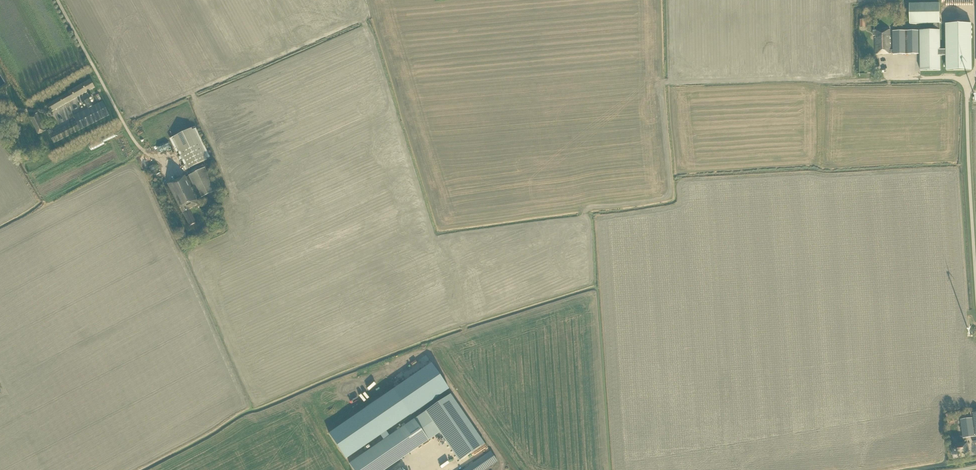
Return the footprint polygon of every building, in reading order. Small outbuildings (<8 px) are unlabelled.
[(939,29),(939,22),(939,2),(909,3),(909,23),(933,22),(933,28),(936,28),(936,29),(919,30),(920,71),(940,71),(940,56),(946,56),(946,71),(972,70),(971,24),(946,24),(946,50),(940,50),(940,29),(939,29)] [(893,54),(893,55),(919,54),(919,30),(893,30),(894,50),(892,50),(891,29),(875,29),(875,31),(874,31),(874,34),(876,34),(876,37),(875,37),(875,54),(891,54),(893,54)] [(47,105),(51,112),(95,88),(90,79),(68,92),(69,93),(47,105)] [(84,101),(88,109),(93,106),(89,98),(84,101)] [(103,101),(93,106),(88,109),(74,116),(76,121),(49,134),(54,144),(110,115),(103,101)] [(30,118),(38,134),(46,130),(38,114),(30,118)] [(173,137),(189,169),(207,160),(192,129),(173,137)] [(103,140),(88,145),(90,150),(104,145),(103,140)] [(157,170),(154,165),(149,168),(152,173),(157,170)] [(200,199),(216,191),(205,168),(189,176),(186,178),(185,175),(167,184),(179,209),(181,208),(190,227),(196,224),(190,210),(191,209),(199,205),(191,188),(194,187),(200,199)] [(432,363),(394,389),(411,414),(449,388),(432,363)] [(440,433),(443,436),(446,441),(447,441),(450,446),(449,446),(450,446),(453,451),(454,451),(457,455),(456,456),(457,456),(460,460),(459,461),(460,461),(485,444),(484,444),(481,439),(478,435),(478,434),(451,394),(426,411),(414,419),(389,436),(386,432),(410,415),(394,390),(329,434),(346,459),(381,435),(384,440),(349,463),(354,469),(385,469),(440,433)] [(974,428),(972,418),(961,420),(964,442),(957,443),(957,444),(951,445),(952,455),(958,454),(958,456),(969,454),(967,438),(975,436),(975,413),(972,413),(975,428),(974,428)] [(497,461),(490,451),(463,469),(485,469),(497,461)]
